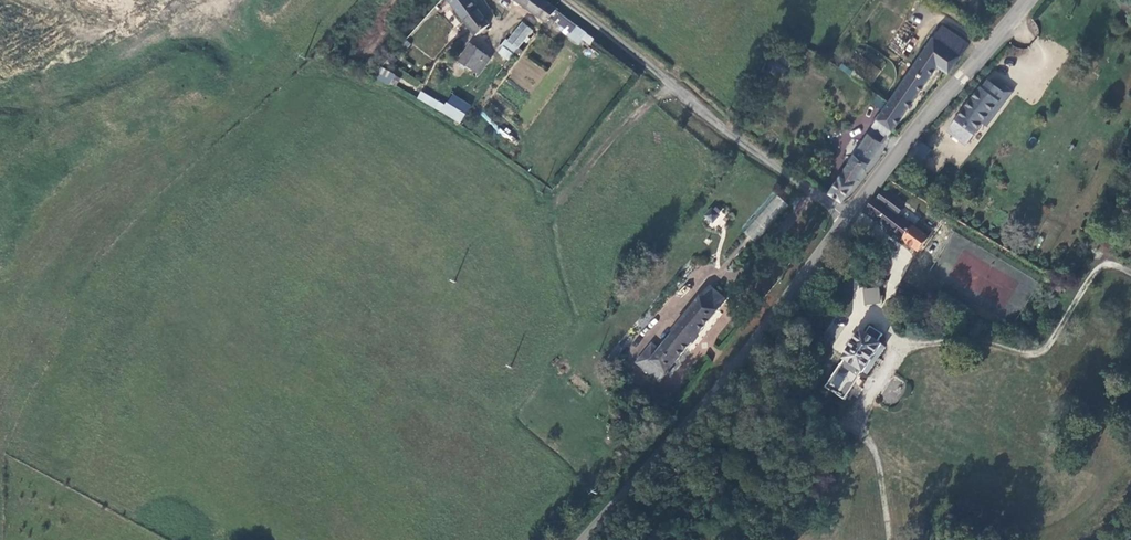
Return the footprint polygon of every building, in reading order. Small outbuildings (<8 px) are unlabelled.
[(471,0),(450,0),(466,21),(464,23),(476,38),(492,26),(471,0)] [(547,22),(550,24),(553,20),(561,25),(559,29),(569,36),(577,25),(557,10),(557,9),(544,0),(516,0),(547,22)] [(524,22),(511,39),(519,46),(517,50),(522,54),(537,34),(524,22)] [(948,73),(969,45),(941,27),(878,118),(893,129),(938,65),(948,73)] [(472,45),(460,61),(480,75),(492,59),(472,45)] [(870,84),(881,71),(857,51),(846,64),(870,84)] [(517,64),(531,74),(533,72),(541,78),(546,71),(524,55),(517,64)] [(383,66),(376,76),(392,86),(398,75),(383,66)] [(983,89),(949,132),(967,146),(983,124),(987,127),(995,117),(991,114),(1000,102),(999,101),(1005,93),(1000,90),(990,81),(984,89),(983,89)] [(1000,102),(991,114),(995,117),(1014,92),(1004,85),(1000,90),(1005,93),(999,101),(1000,102)] [(418,98),(441,113),(461,125),(473,105),(454,93),(445,107),(422,92),(418,98)] [(880,109),(885,101),(875,94),(870,103),(880,109)] [(887,137),(893,129),(878,118),(873,126),(887,137)] [(860,158),(869,165),(880,150),(871,143),(860,158)] [(830,191),(844,201),(869,165),(860,158),(855,155),(830,191)] [(911,156),(905,164),(917,174),(924,166),(923,165),(911,156)] [(878,200),(898,214),(904,207),(885,191),(878,200)] [(777,195),(743,232),(754,242),(788,205),(777,195)] [(865,212),(866,212),(917,252),(929,238),(898,214),(878,200),(876,198),(865,212)] [(918,204),(926,209),(929,203),(921,199),(918,204)] [(936,215),(939,209),(929,203),(926,209),(936,215)] [(714,206),(703,218),(710,224),(721,212),(714,206)] [(862,289),(864,305),(881,302),(878,286),(862,289)] [(660,381),(726,300),(711,287),(675,331),(677,333),(662,350),(653,342),(637,362),(660,381)] [(865,374),(866,372),(883,347),(885,344),(881,341),(886,335),(873,326),(867,333),(864,331),(843,361),(845,361),(842,366),(841,365),(827,387),(845,401),(862,377),(860,376),(862,373),(865,374)] [(883,347),(866,372),(870,374),(887,349),(883,347)]
